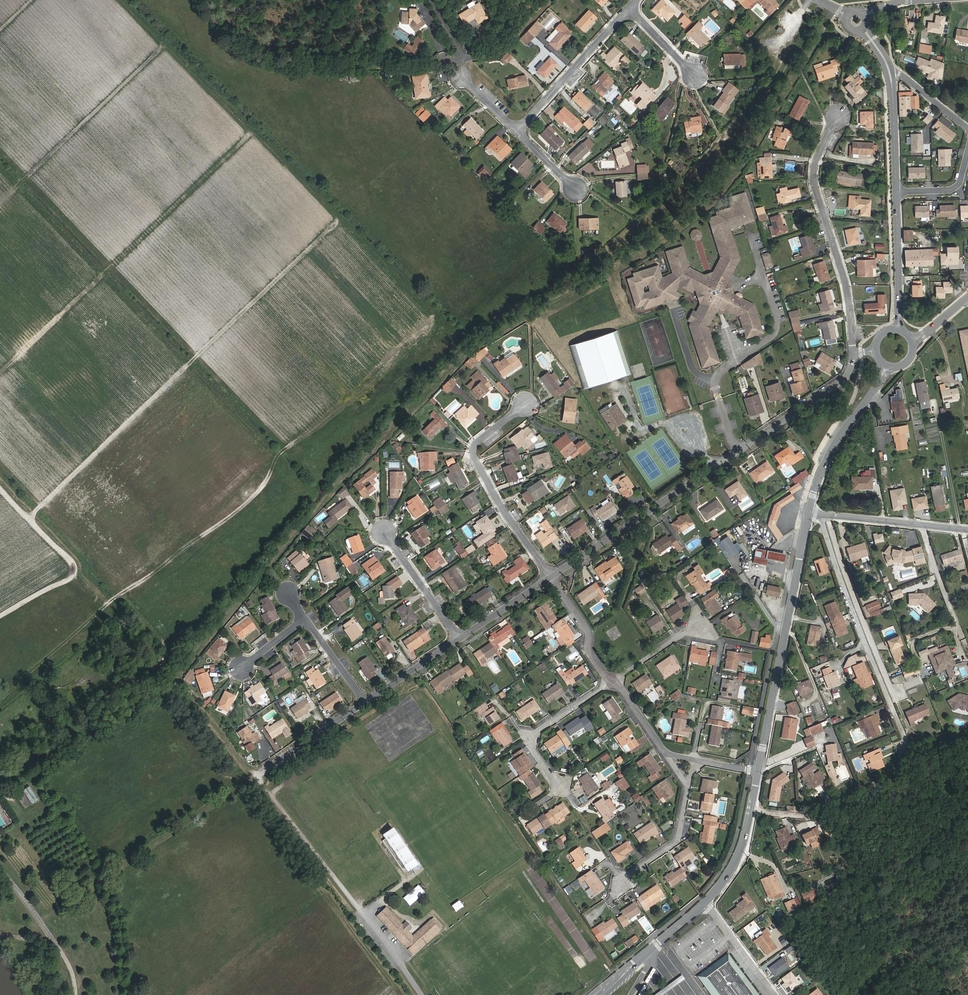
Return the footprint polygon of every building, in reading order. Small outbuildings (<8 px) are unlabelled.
[(612,0),(597,0),(596,1),(604,9),(612,0)] [(749,12),(759,2),(756,0),(736,0),(749,12)] [(772,0),(761,0),(759,1),(770,11),(775,15),(781,9),(772,0)] [(485,16),(477,1),(458,12),(462,20),(472,14),(476,21),(485,16)] [(661,11),(658,9),(655,12),(662,19),(664,16),(671,22),(678,15),(664,2),(661,6),(663,8),(661,11)] [(424,22),(414,11),(414,6),(407,5),(407,10),(398,10),(398,22),(407,22),(414,30),(424,22)] [(592,12),(579,26),(587,33),(599,20),(592,12)] [(912,21),(906,20),(907,15),(903,14),(901,31),(914,33),(916,18),(912,17),(912,21)] [(941,33),(943,17),(934,15),(933,23),(927,22),(926,31),(941,33)] [(686,26),(689,28),(694,23),(687,17),(683,23),(686,26)] [(542,31),(537,26),(531,31),(536,36),(542,31)] [(560,30),(564,34),(553,45),(560,52),(574,36),(564,27),(560,30)] [(692,40),(694,38),(705,49),(712,42),(701,32),(697,28),(689,36),(692,40)] [(967,33),(960,32),(960,30),(956,29),(954,39),(959,40),(958,41),(967,43),(967,33)] [(526,37),(531,41),(536,36),(531,31),(526,37)] [(412,53),(421,38),(415,34),(409,44),(405,42),(402,47),(412,53)] [(645,50),(646,49),(630,35),(623,42),(639,56),(640,55),(643,57),(648,52),(645,50)] [(928,54),(929,45),(920,45),(920,52),(928,54)] [(633,62),(618,49),(610,57),(608,59),(617,68),(624,61),(629,66),(633,62)] [(516,58),(511,53),(505,59),(511,63),(516,58)] [(749,53),(729,53),(729,63),(745,63),(745,66),(749,66),(749,53)] [(932,77),(937,79),(941,67),(918,58),(915,68),(929,73),(928,77),(928,78),(929,79),(931,79),(931,78),(932,77)] [(560,65),(553,59),(541,73),(548,79),(560,65)] [(815,70),(819,83),(826,81),(826,80),(835,77),(834,73),(838,72),(835,63),(831,64),(832,67),(824,70),(823,67),(815,70)] [(603,90),(606,94),(611,89),(614,86),(612,84),(616,80),(607,73),(601,80),(603,82),(599,86),(596,84),(594,87),(601,93),(603,90)] [(417,78),(420,99),(432,98),(430,77),(417,78)] [(530,86),(527,77),(510,81),(512,90),(530,86)] [(826,81),(819,83),(820,85),(837,80),(835,77),(826,80),(826,81)] [(855,100),(853,101),(857,105),(868,95),(859,86),(862,83),(858,78),(855,81),(851,77),(847,80),(851,84),(845,89),(855,100)] [(658,99),(644,85),(636,94),(645,103),(646,103),(645,105),(648,108),(658,99)] [(726,93),(727,94),(717,107),(725,114),(736,100),(735,99),(738,95),(739,96),(742,93),(733,85),(726,93)] [(582,92),(576,100),(589,112),(596,105),(582,92)] [(918,96),(912,97),(912,92),(899,93),(899,108),(918,108),(918,97),(918,96)] [(442,111),(445,108),(454,118),(463,109),(454,99),(451,103),(448,100),(439,108),(442,111)] [(798,122),(809,105),(801,100),(790,118),(798,122)] [(661,125),(670,115),(668,113),(674,107),(668,102),(654,118),(661,125)] [(646,103),(645,103),(640,108),(645,112),(648,108),(645,105),(646,103)] [(583,123),(567,108),(560,116),(566,122),(575,131),(583,123)] [(428,122),(434,115),(430,110),(423,117),(428,122)] [(865,131),(872,131),(871,114),(859,115),(860,127),(865,127),(865,131)] [(689,125),(690,133),(695,132),(700,131),(701,134),(706,133),(704,119),(694,121),(694,124),(689,125)] [(475,120),(467,128),(481,141),(488,134),(475,120)] [(600,125),(593,120),(591,123),(597,128),(600,125)] [(956,134),(938,120),(933,126),(937,129),(935,132),(949,143),(956,134)] [(579,134),(586,126),(583,123),(575,131),(579,134)] [(594,131),(597,128),(591,123),(588,126),(594,131)] [(800,136),(787,132),(786,133),(784,131),(780,130),(775,142),(779,143),(777,148),(792,153),(796,140),(799,141),(800,136)] [(563,138),(560,141),(556,136),(550,131),(544,137),(560,152),(568,143),(563,138)] [(923,152),(922,134),(911,134),(911,152),(923,152)] [(510,146),(501,137),(492,147),(505,160),(512,153),(508,148),(510,146)] [(597,149),(590,142),(586,146),(592,152),(592,153),(597,149)] [(626,144),(627,148),(618,151),(625,170),(634,167),(629,154),(634,152),(631,142),(626,144)] [(872,145),(852,145),(852,148),(852,152),(848,152),(848,158),(856,158),(855,156),(872,156),(872,155),(872,145)] [(592,152),(586,146),(572,158),(579,166),(592,153),(592,152)] [(489,153),(491,156),(495,156),(503,163),(505,160),(492,147),(489,150),(489,153)] [(950,166),(950,153),(952,153),(951,149),(939,149),(939,166),(950,166)] [(522,172),(530,179),(536,174),(533,171),(537,166),(525,154),(521,158),(524,160),(519,165),(519,166),(524,171),(522,172)] [(524,160),(521,158),(515,165),(517,168),(519,166),(519,165),(524,160)] [(772,161),(760,161),(760,165),(761,175),(757,175),(757,179),(761,179),(761,181),(772,181),(772,161)] [(524,171),(519,166),(517,168),(516,169),(521,174),(522,172),(524,171)] [(925,178),(925,168),(908,168),(909,178),(925,178)] [(488,169),(484,174),(490,180),(495,175),(488,169)] [(862,179),(837,176),(836,186),(854,189),(855,187),(861,187),(862,179)] [(630,183),(620,183),(620,198),(630,198),(630,183)] [(554,193),(545,186),(543,188),(552,195),(554,193)] [(552,195),(543,188),(538,194),(550,204),(557,196),(554,193),(552,195)] [(798,189),(787,192),(780,193),(783,205),(792,203),(792,199),(801,197),(798,189)] [(753,220),(744,193),(728,198),(731,206),(716,211),(717,214),(708,217),(714,237),(730,232),(729,228),(753,220)] [(853,210),(861,211),(861,218),(869,219),(871,203),(860,201),(860,198),(854,197),(853,210)] [(955,216),(955,205),(940,206),(940,210),(936,210),(936,216),(955,216)] [(930,206),(915,207),(916,219),(931,218),(930,206)] [(557,215),(550,223),(563,234),(569,226),(557,215)] [(779,215),(769,218),(772,227),(774,236),(784,233),(782,227),(779,215)] [(594,220),(583,220),(583,231),(602,231),(602,222),(594,223),(594,220)] [(542,235),(547,229),(540,223),(536,228),(542,235)] [(700,231),(696,228),(691,230),(690,234),(691,239),(695,241),(699,239),(701,235),(700,231)] [(903,240),(912,240),(912,230),(903,230),(903,240)] [(856,231),(845,233),(848,248),(859,246),(856,231)] [(739,316),(742,328),(759,323),(753,305),(733,294),(730,293),(726,282),(728,279),(738,259),(730,232),(714,237),(720,258),(713,272),(703,276),(688,268),(685,256),(668,261),(674,279),(678,281),(676,284),(678,285),(685,289),(687,286),(694,290),(697,291),(701,302),(699,305),(695,312),(692,311),(687,320),(691,321),(689,325),(694,343),(710,338),(707,326),(714,312),(725,309),(739,316)] [(806,257),(815,254),(809,236),(800,240),(803,249),(806,257)] [(685,256),(682,246),(665,251),(668,261),(685,256)] [(941,254),(941,264),(958,264),(958,254),(958,248),(948,248),(948,254),(941,254)] [(933,255),(939,255),(938,249),(904,250),(905,267),(933,266),(933,255)] [(766,268),(773,266),(769,253),(762,255),(766,268)] [(860,277),(871,277),(871,270),(876,269),(876,262),(857,261),(857,268),(860,268),(860,277)] [(817,278),(813,280),(814,286),(829,280),(823,262),(812,266),(817,278)] [(676,284),(678,281),(674,279),(673,275),(661,278),(658,266),(655,267),(665,299),(672,297),(678,285),(676,284)] [(665,299),(655,267),(633,273),(634,277),(627,279),(635,307),(642,305),(643,308),(662,303),(661,300),(665,299)] [(913,286),(913,296),(922,296),(922,286),(922,281),(913,281),(913,286)] [(952,292),(952,287),(952,282),(944,282),(944,287),(937,288),(937,298),(944,298),(944,292),(952,292)] [(828,293),(819,295),(822,306),(824,313),(833,311),(828,293)] [(878,306),(865,306),(865,315),(884,315),(883,306),(886,305),(885,297),(878,297),(878,306)] [(799,311),(788,313),(791,325),(799,323),(797,317),(800,317),(799,311)] [(835,340),(831,320),(820,322),(824,342),(835,340)] [(959,331),(967,374),(967,329),(959,331)] [(614,331),(568,347),(582,390),(630,374),(614,331)] [(718,362),(710,338),(694,343),(702,367),(718,362)] [(507,363),(516,357),(513,353),(504,359),(505,360),(507,363)] [(754,365),(763,362),(760,353),(752,358),(754,365)] [(486,358),(482,354),(475,358),(480,364),(486,358)] [(822,355),(817,364),(822,367),(820,370),(827,375),(833,366),(827,363),(829,359),(822,355)] [(501,376),(511,369),(513,371),(522,365),(516,357),(507,363),(505,360),(500,363),(499,361),(494,364),(501,376)] [(472,372),(480,364),(475,358),(470,363),(467,366),(472,372)] [(755,366),(754,365),(752,358),(743,364),(747,368),(755,366)] [(503,378),(513,371),(511,369),(501,376),(503,378)] [(792,374),(795,384),(791,386),(794,396),(807,392),(801,371),(792,374)] [(477,372),(471,378),(474,381),(478,385),(484,379),(477,372)] [(550,373),(542,379),(552,395),(561,389),(556,382),(552,376),(550,373)] [(484,379),(478,385),(474,381),(468,387),(478,398),(481,395),(483,397),(489,391),(487,390),(491,386),(484,379)] [(924,380),(914,382),(918,401),(928,399),(924,380)] [(449,395),(458,386),(453,381),(444,390),(449,395)] [(568,393),(575,389),(570,383),(564,386),(568,393)] [(778,401),(784,399),(780,385),(766,388),(770,401),(777,399),(778,401)] [(944,385),(939,385),(943,402),(958,399),(956,388),(948,390),(945,391),(944,389),(944,385)] [(556,400),(568,393),(564,386),(561,389),(552,395),(556,400)] [(903,397),(901,388),(896,389),(897,393),(895,393),(895,395),(891,396),(891,399),(903,397)] [(429,400),(436,406),(438,403),(432,397),(429,400)] [(757,415),(763,413),(758,397),(745,401),(750,415),(756,413),(757,415)] [(903,397),(891,399),(892,406),(895,405),(897,418),(906,416),(903,397)] [(567,399),(564,414),(568,415),(567,423),(574,424),(578,401),(567,399)] [(930,406),(928,399),(918,401),(919,407),(930,406)] [(627,421),(614,405),(611,407),(623,424),(627,421)] [(611,407),(609,409),(606,406),(598,412),(612,432),(623,424),(611,407)] [(464,408),(455,417),(458,420),(467,411),(464,408)] [(478,415),(471,408),(467,411),(458,420),(466,427),(478,415)] [(443,431),(448,428),(437,416),(433,419),(420,430),(429,441),(436,435),(434,432),(437,430),(438,431),(441,428),(443,431)] [(907,424),(895,426),(896,433),(894,433),(895,438),(897,438),(899,447),(908,446),(906,436),(905,430),(908,430),(907,424)] [(531,440),(535,436),(530,430),(528,431),(526,429),(524,431),(523,430),(512,439),(518,447),(520,450),(525,446),(527,449),(534,444),(531,440)] [(562,453),(567,459),(571,456),(578,450),(581,453),(584,456),(589,451),(582,442),(576,447),(567,436),(559,443),(565,450),(562,453)] [(925,439),(918,441),(919,447),(927,445),(925,439)] [(582,442),(589,451),(592,449),(585,440),(582,442)] [(559,443),(556,445),(562,453),(565,450),(559,443)] [(504,454),(512,452),(514,458),(519,456),(517,446),(503,450),(504,454)] [(795,456),(790,448),(775,458),(781,467),(790,460),(794,466),(804,459),(799,453),(795,456)] [(574,459),(581,453),(578,450),(571,456),(574,459)] [(504,454),(506,460),(508,459),(514,458),(512,452),(504,454)] [(553,468),(550,455),(550,454),(534,458),(536,467),(545,464),(546,470),(553,468)] [(420,456),(420,460),(422,460),(425,460),(426,473),(435,473),(435,466),(435,455),(420,456)] [(447,464),(450,469),(457,465),(454,460),(447,464)] [(513,463),(503,467),(509,483),(519,479),(513,463)] [(757,482),(773,471),(767,463),(751,473),(757,482)] [(462,472),(461,472),(459,469),(451,473),(460,491),(469,486),(462,472)] [(366,477),(367,478),(356,488),(366,501),(378,491),(375,488),(378,486),(374,482),(379,478),(374,471),(366,477)] [(865,477),(849,478),(850,488),(860,488),(860,491),(869,491),(868,480),(874,480),(874,471),(865,471),(865,477)] [(403,479),(404,476),(393,476),(394,498),(399,498),(400,492),(402,492),(402,479),(403,479)] [(800,476),(794,480),(797,485),(803,481),(800,476)] [(620,483),(624,488),(620,491),(626,499),(634,494),(631,490),(630,488),(632,485),(627,478),(622,481),(620,478),(614,482),(617,485),(620,483)] [(548,492),(541,482),(522,496),(529,505),(548,492)] [(739,502),(748,497),(739,483),(726,492),(731,499),(735,496),(739,502)] [(797,485),(790,490),(789,490),(792,494),(800,489),(797,485)] [(941,486),(931,488),(936,512),(946,510),(941,486)] [(891,491),(895,510),(903,509),(903,504),(907,503),(905,488),(891,491)] [(344,501),(350,496),(346,491),(343,495),(341,497),(344,501)] [(479,497),(476,494),(466,500),(473,510),(480,505),(476,499),(479,497)] [(780,509),(785,506),(785,507),(794,501),(790,495),(774,508),(766,528),(774,541),(780,537),(773,527),(780,509)] [(929,507),(927,496),(912,499),(915,510),(929,507)] [(409,503),(412,506),(409,508),(418,520),(426,514),(419,504),(421,502),(418,497),(409,503)] [(576,507),(569,497),(555,506),(561,515),(568,510),(569,512),(576,507)] [(434,504),(435,507),(444,501),(442,499),(434,504)] [(464,502),(470,511),(473,510),(466,500),(464,502)] [(437,509),(439,512),(445,508),(447,506),(444,501),(435,507),(437,509)] [(426,514),(429,513),(421,502),(419,504),(426,514)] [(592,512),(596,519),(600,516),(603,520),(617,511),(612,502),(598,512),(596,509),(592,512)] [(718,502),(701,513),(706,522),(724,510),(718,502)] [(349,503),(335,513),(337,517),(330,522),(333,526),(334,528),(343,521),(342,520),(355,510),(349,503)] [(476,515),(483,510),(480,505),(473,510),(476,515)] [(439,512),(443,517),(449,513),(445,508),(439,512)] [(695,527),(688,517),(673,527),(679,537),(695,527)] [(487,518),(478,524),(486,536),(487,538),(496,532),(487,518)] [(583,520),(567,530),(574,539),(589,530),(583,520)] [(547,521),(542,525),(548,534),(545,537),(539,541),(544,549),(557,539),(552,532),(554,531),(547,521)] [(312,538),(316,532),(309,526),(304,532),(312,538)] [(432,537),(425,528),(422,530),(428,539),(432,537)] [(719,535),(715,529),(710,532),(715,538),(719,535)] [(422,530),(414,535),(423,550),(431,544),(428,539),(422,530)] [(884,540),(882,532),(877,533),(876,531),(872,532),(874,542),(884,540)] [(478,542),(482,548),(486,545),(494,540),(496,538),(493,534),(487,538),(486,536),(478,542)] [(734,546),(728,538),(721,542),(723,544),(719,547),(723,554),(727,551),(732,557),(742,550),(737,544),(734,546)] [(366,554),(361,539),(350,543),(355,558),(366,554)] [(670,542),(668,539),(654,548),(660,555),(673,547),(676,551),(680,548),(674,539),(670,542)] [(494,540),(486,545),(490,550),(497,545),(494,540)] [(850,560),(867,555),(864,545),(858,546),(857,543),(845,547),(850,560)] [(902,548),(891,547),(889,544),(882,549),(885,553),(883,554),(886,561),(893,559),(892,558),(899,555),(903,556),(903,551),(902,548)] [(912,548),(915,559),(923,556),(920,544),(912,547),(912,548)] [(490,550),(500,564),(507,559),(499,547),(497,545),(490,550)] [(510,557),(502,545),(499,547),(507,559),(510,557)] [(477,551),(474,547),(467,552),(469,556),(477,551)] [(915,559),(912,548),(904,551),(904,556),(900,556),(894,560),(894,561),(903,563),(916,559),(915,559)] [(465,549),(459,553),(464,560),(469,556),(467,552),(465,549)] [(288,560),(294,568),(298,566),(301,570),(308,564),(298,551),(288,560)] [(963,561),(960,551),(942,557),(945,567),(963,561)] [(443,559),(438,552),(434,555),(438,561),(443,559)] [(767,554),(758,552),(754,572),(761,574),(762,567),(768,568),(769,561),(770,554),(767,554)] [(767,554),(770,554),(769,561),(787,565),(789,556),(767,552),(767,554)] [(438,561),(434,555),(426,559),(435,573),(447,565),(443,559),(438,561)] [(496,566),(500,564),(494,557),(491,559),(496,566)] [(507,579),(510,583),(511,583),(516,579),(530,569),(521,557),(514,561),(517,566),(508,573),(506,571),(503,573),(507,579)] [(319,566),(322,577),(323,576),(325,582),(336,580),(332,563),(333,563),(332,558),(324,560),(325,565),(319,566)] [(815,561),(820,575),(828,572),(824,558),(815,561)] [(364,569),(369,577),(373,575),(377,581),(386,575),(376,560),(364,569)] [(622,571),(616,560),(607,566),(608,568),(598,574),(604,583),(622,571)] [(347,571),(354,567),(350,561),(344,565),(347,571)] [(605,564),(596,570),(598,574),(608,568),(607,566),(605,564)] [(357,576),(359,574),(354,567),(347,571),(351,576),(353,579),(356,576),(357,576)] [(453,567),(441,575),(444,580),(452,574),(463,590),(467,587),(453,567)] [(694,569),(696,572),(688,576),(693,585),(692,586),(697,593),(699,591),(702,595),(708,591),(706,587),(699,577),(703,574),(698,567),(694,569)] [(444,580),(455,596),(463,590),(452,574),(444,580)] [(693,585),(688,576),(685,578),(690,587),(692,586),(693,585)] [(387,589),(384,589),(384,593),(380,593),(380,599),(379,599),(379,606),(384,605),(384,600),(394,600),(394,592),(403,586),(398,579),(387,587),(387,589)] [(597,585),(578,598),(584,606),(595,599),(603,594),(597,585)] [(338,597),(330,602),(339,615),(347,609),(342,602),(353,595),(348,588),(337,595),(338,597)] [(643,588),(635,593),(639,599),(647,594),(643,588)] [(779,598),(780,590),(768,588),(767,596),(779,598)] [(898,595),(901,594),(899,589),(891,593),(894,599),(899,597),(898,595)] [(492,599),(487,590),(468,603),(473,611),(492,599)] [(910,592),(910,602),(920,602),(927,608),(934,602),(924,592),(910,592)] [(598,603),(605,598),(603,594),(595,599),(598,603)] [(718,614),(721,612),(714,602),(718,599),(715,594),(710,597),(702,602),(705,608),(712,618),(716,615),(717,614),(718,614)] [(276,611),(270,600),(263,603),(261,604),(265,612),(262,614),(266,623),(275,619),(272,613),(276,611)] [(680,612),(684,609),(686,611),(689,608),(688,605),(684,600),(676,605),(678,608),(668,615),(674,624),(684,617),(682,614),(680,612)] [(876,600),(864,604),(869,616),(877,613),(876,610),(875,607),(878,606),(876,600)] [(824,606),(830,621),(842,617),(840,612),(838,613),(834,602),(824,606)] [(409,629),(420,621),(417,617),(415,619),(408,610),(407,611),(404,607),(397,613),(409,629)] [(417,617),(411,608),(408,610),(415,619),(417,617)] [(557,626),(545,608),(537,613),(546,627),(549,631),(551,630),(557,626)] [(537,613),(534,615),(543,629),(546,627),(537,613)] [(841,621),(843,620),(842,617),(830,621),(836,635),(845,632),(841,621)] [(249,620),(247,618),(237,627),(239,629),(249,620)] [(654,637),(665,629),(658,619),(647,627),(654,637)] [(745,634),(742,629),(741,630),(734,619),(729,622),(728,619),(722,623),(724,626),(725,625),(732,636),(734,635),(737,639),(745,634)] [(239,629),(237,627),(233,630),(243,640),(256,628),(249,620),(239,629)] [(348,632),(346,634),(352,642),(363,635),(354,622),(345,629),(348,632)] [(551,630),(554,635),(556,634),(565,628),(561,623),(557,626),(551,630)] [(564,646),(566,650),(572,646),(570,643),(569,641),(572,639),(565,628),(556,634),(564,646)] [(514,636),(509,629),(505,632),(510,640),(514,636)] [(819,631),(809,630),(806,648),(817,649),(819,631)] [(405,645),(410,652),(424,642),(431,638),(426,631),(405,645)] [(510,640),(505,633),(504,631),(488,642),(491,647),(493,651),(498,648),(510,640)] [(761,641),(760,649),(768,651),(770,638),(767,638),(766,641),(761,641)] [(899,648),(898,644),(901,643),(899,638),(888,642),(890,647),(897,665),(906,662),(899,648)] [(227,646),(222,640),(209,653),(216,660),(223,654),(221,652),(227,646)] [(302,662),(310,656),(308,653),(305,650),(307,648),(300,640),(291,646),(293,648),(302,662)] [(385,640),(377,645),(387,659),(394,654),(385,640)] [(223,654),(229,648),(227,646),(221,652),(223,654)] [(493,651),(491,647),(481,654),(482,655),(477,659),(482,666),(497,656),(496,654),(493,651)] [(953,663),(948,649),(944,647),(930,653),(929,656),(935,671),(938,672),(945,669),(952,666),(953,663)] [(290,650),(299,664),(302,662),(293,648),(290,650)] [(696,648),(691,648),(689,659),(700,661),(700,665),(704,666),(707,654),(696,651),(696,648)] [(418,657),(415,650),(409,653),(412,660),(418,657)] [(752,665),(752,659),(730,655),(727,673),(737,675),(740,663),(752,665)] [(365,668),(363,669),(371,680),(376,676),(374,672),(376,671),(370,663),(371,662),(368,658),(361,663),(365,668)] [(668,661),(655,670),(661,679),(670,673),(672,676),(678,671),(675,668),(674,669),(668,661)] [(285,681),(291,677),(281,663),(269,671),(273,676),(268,679),(274,687),(278,685),(275,681),(282,676),(285,681)] [(541,672),(548,668),(545,663),(538,667),(541,672)] [(869,680),(866,673),(861,663),(851,667),(855,678),(852,680),(855,688),(859,686),(859,685),(869,680)] [(905,676),(914,672),(915,674),(919,672),(917,666),(903,673),(905,676)] [(453,684),(454,685),(466,677),(469,681),(473,678),(468,670),(464,673),(460,668),(448,676),(453,684)] [(307,674),(311,680),(314,684),(317,689),(326,683),(319,671),(316,673),(314,669),(307,674)] [(563,672),(558,675),(567,688),(572,685),(573,687),(588,677),(582,669),(575,674),(568,679),(565,676),(563,672)] [(820,673),(822,678),(831,675),(828,669),(820,673)] [(191,676),(193,674),(189,670),(184,676),(184,677),(187,681),(191,676)] [(572,671),(565,676),(568,679),(575,674),(572,671)] [(872,683),(867,672),(866,673),(869,680),(859,685),(859,686),(860,688),(872,683)] [(211,690),(208,680),(205,673),(196,676),(202,694),(209,691),(211,690)] [(661,679),(663,681),(672,676),(670,673),(661,679)] [(828,691),(839,686),(833,674),(831,675),(822,678),(828,691)] [(890,677),(893,684),(903,680),(901,674),(890,677)] [(448,676),(447,675),(430,686),(438,697),(443,693),(441,691),(453,684),(448,676)] [(644,678),(631,687),(637,696),(650,687),(644,678)] [(903,684),(906,690),(921,685),(919,678),(903,684)] [(263,699),(269,695),(260,682),(250,689),(252,693),(249,696),(255,705),(263,700),(263,699)] [(794,689),(799,700),(813,693),(808,682),(794,689)] [(494,694),(499,691),(494,683),(489,687),(494,694)] [(723,687),(725,687),(723,697),(722,700),(732,702),(734,689),(730,688),(731,684),(724,683),(723,687)] [(549,706),(564,696),(558,687),(542,697),(549,706)] [(225,692),(218,707),(227,712),(234,696),(225,692)] [(343,704),(337,695),(322,705),(327,713),(330,711),(331,712),(343,704)] [(959,695),(949,702),(955,711),(963,706),(967,707),(967,697),(959,695)] [(282,698),(277,701),(281,707),(285,704),(282,698)] [(312,709),(306,700),(291,710),(298,721),(308,714),(307,712),(312,709)] [(516,714),(522,722),(529,717),(528,715),(538,709),(533,702),(516,714)] [(600,709),(605,715),(610,722),(608,723),(611,727),(619,722),(616,718),(619,716),(610,702),(600,709)] [(922,703),(903,712),(908,722),(911,720),(927,713),(922,703)] [(789,719),(792,719),(797,716),(792,705),(789,707),(787,714),(789,719)] [(488,714),(483,706),(476,711),(480,718),(482,717),(489,728),(499,721),(492,711),(488,714)] [(723,710),(712,708),(709,722),(720,724),(723,710)] [(529,717),(539,711),(538,709),(528,715),(529,717)] [(752,718),(754,711),(744,709),(743,716),(752,718)] [(602,717),(607,724),(608,723),(610,722),(605,715),(602,717)] [(879,733),(877,728),(875,725),(878,723),(876,719),(877,718),(876,715),(858,721),(862,730),(864,729),(868,728),(871,736),(879,733)] [(671,721),(674,722),(672,737),(682,739),(683,731),(684,724),(680,723),(681,718),(672,716),(671,721)] [(811,729),(808,723),(810,722),(808,718),(803,720),(807,731),(811,729)] [(271,727),(269,725),(265,728),(273,739),(289,729),(282,720),(271,727)] [(586,736),(591,733),(584,722),(579,725),(577,723),(565,732),(571,740),(583,732),(586,736)] [(720,724),(709,722),(708,727),(712,727),(721,729),(725,730),(726,725),(720,724)] [(795,725),(795,724),(785,722),(782,736),(785,736),(784,742),(793,744),(794,737),(793,737),(794,729),(796,730),(797,725),(795,725)] [(494,736),(504,751),(512,746),(508,738),(502,730),(504,729),(502,726),(490,734),(492,737),(494,736)] [(811,729),(807,731),(810,738),(822,733),(818,726),(811,729)] [(712,727),(708,747),(716,749),(721,729),(712,727)] [(252,736),(247,728),(238,734),(247,747),(251,744),(256,741),(256,742),(259,740),(256,734),(252,736)] [(940,742),(948,737),(945,731),(936,736),(940,742)] [(627,732),(614,740),(625,757),(637,749),(632,743),(629,745),(626,740),(630,738),(627,732)] [(570,746),(561,733),(557,736),(559,739),(545,748),(551,757),(558,753),(565,748),(566,749),(570,746)] [(488,735),(480,740),(482,744),(490,739),(488,735)] [(814,747),(812,742),(804,745),(807,751),(814,747)] [(245,748),(249,753),(254,749),(251,744),(247,747),(245,748)] [(834,755),(833,745),(823,747),(826,763),(829,762),(835,761),(834,755)] [(561,757),(567,752),(566,749),(565,748),(558,753),(560,756),(561,757)] [(480,749),(475,752),(478,757),(483,753),(480,749)] [(880,754),(878,750),(866,755),(868,760),(874,772),(882,768),(879,761),(881,760),(879,754),(880,754)] [(524,776),(527,773),(532,770),(520,753),(512,758),(515,762),(510,765),(516,774),(520,771),(524,776)] [(553,761),(560,756),(558,753),(551,757),(553,761)] [(641,762),(643,765),(641,767),(649,778),(647,780),(649,784),(658,778),(655,775),(657,773),(647,758),(641,762)] [(574,768),(579,764),(575,759),(570,762),(574,768)] [(829,762),(826,763),(827,766),(823,768),(832,788),(834,786),(833,783),(835,782),(833,778),(831,773),(833,773),(830,766),(829,762)] [(795,773),(799,779),(805,774),(808,778),(809,777),(806,772),(810,768),(807,764),(795,773)] [(524,776),(520,771),(516,774),(519,779),(524,776)] [(803,787),(807,792),(823,780),(817,771),(809,777),(808,778),(805,774),(799,779),(797,780),(800,784),(802,782),(805,786),(803,787)] [(532,777),(530,778),(527,773),(524,776),(519,779),(518,779),(521,784),(523,782),(530,794),(537,790),(539,788),(532,777)] [(779,787),(787,783),(782,774),(770,781),(769,793),(778,795),(779,787)] [(586,776),(577,782),(587,798),(596,791),(594,787),(590,781),(586,776)] [(629,789),(623,779),(614,785),(621,794),(629,789)] [(716,791),(717,785),(702,782),(699,796),(702,797),(709,798),(710,790),(716,791)] [(672,798),(662,783),(650,791),(653,795),(656,793),(661,800),(664,804),(672,798)] [(38,799),(30,787),(23,791),(32,803),(38,799)] [(540,795),(537,790),(530,794),(527,796),(530,802),(540,795)] [(653,795),(658,803),(661,800),(656,793),(653,795)] [(584,795),(578,799),(582,804),(587,800),(584,795)] [(713,799),(709,798),(702,797),(699,814),(709,816),(713,799)] [(638,803),(634,798),(630,801),(633,806),(638,803)] [(600,823),(603,827),(613,820),(603,805),(601,802),(592,808),(601,822),(600,823)] [(613,820),(616,818),(606,803),(603,805),(613,820)] [(561,806),(542,818),(549,828),(567,816),(561,806)] [(541,817),(535,822),(541,831),(542,832),(549,828),(542,818),(541,817)] [(541,831),(535,822),(525,829),(531,838),(541,831)] [(660,834),(668,828),(665,824),(657,830),(660,834)] [(702,844),(711,846),(714,830),(717,831),(718,826),(716,826),(704,824),(704,828),(705,829),(702,844)] [(603,827),(590,836),(594,842),(607,833),(603,827)] [(658,838),(650,827),(633,839),(640,848),(653,839),(654,841),(658,838)] [(789,847),(791,846),(791,847),(795,845),(791,836),(788,838),(783,830),(782,831),(789,847)] [(778,842),(777,843),(780,851),(789,847),(782,831),(774,834),(778,842)] [(386,836),(388,839),(381,844),(401,872),(410,867),(411,868),(415,865),(391,832),(386,836)] [(812,849),(821,845),(815,832),(802,838),(806,846),(810,844),(812,849)] [(631,855),(626,847),(613,856),(620,865),(624,862),(623,860),(631,855)] [(800,856),(804,863),(808,861),(802,848),(798,850),(801,856),(800,856)] [(586,863),(577,850),(570,855),(575,863),(572,865),(576,871),(580,869),(579,867),(586,863)] [(688,853),(674,862),(681,874),(682,875),(686,872),(684,869),(689,866),(694,862),(688,853)] [(682,875),(681,874),(673,879),(665,884),(670,891),(686,881),(682,875)] [(783,893),(775,875),(764,880),(773,898),(783,893)] [(598,896),(586,877),(573,885),(576,890),(580,887),(590,901),(598,896)] [(760,881),(768,900),(773,898),(764,880),(760,881)] [(815,895),(811,887),(801,892),(806,900),(815,895)] [(631,891),(627,894),(632,902),(636,899),(631,891)] [(649,896),(650,897),(641,903),(648,914),(651,912),(649,909),(661,900),(656,891),(649,896)] [(802,905),(799,898),(786,904),(788,910),(802,905)] [(747,903),(745,900),(737,906),(738,907),(729,913),(735,921),(754,907),(750,901),(747,903)] [(643,917),(648,914),(641,903),(636,906),(643,917)] [(384,909),(375,918),(409,956),(440,930),(431,921),(410,938),(384,909)] [(622,921),(616,925),(622,934),(628,930),(626,927),(639,919),(633,910),(620,919),(622,921)] [(604,929),(596,934),(595,933),(592,934),(600,945),(602,944),(601,942),(617,932),(611,925),(604,929)] [(757,939),(756,940),(760,946),(767,955),(777,948),(768,937),(770,935),(765,929),(762,931),(763,934),(757,939)] [(635,935),(624,942),(627,948),(638,940),(635,935)] [(785,938),(780,941),(783,947),(788,945),(785,938)] [(727,955),(699,977),(712,994),(758,994),(727,955)] [(695,976),(717,961),(715,958),(693,973),(695,976)] [(776,972),(784,982),(794,976),(782,960),(771,968),(775,973),(776,972)] [(685,978),(682,974),(654,994),(663,994),(685,978)]
